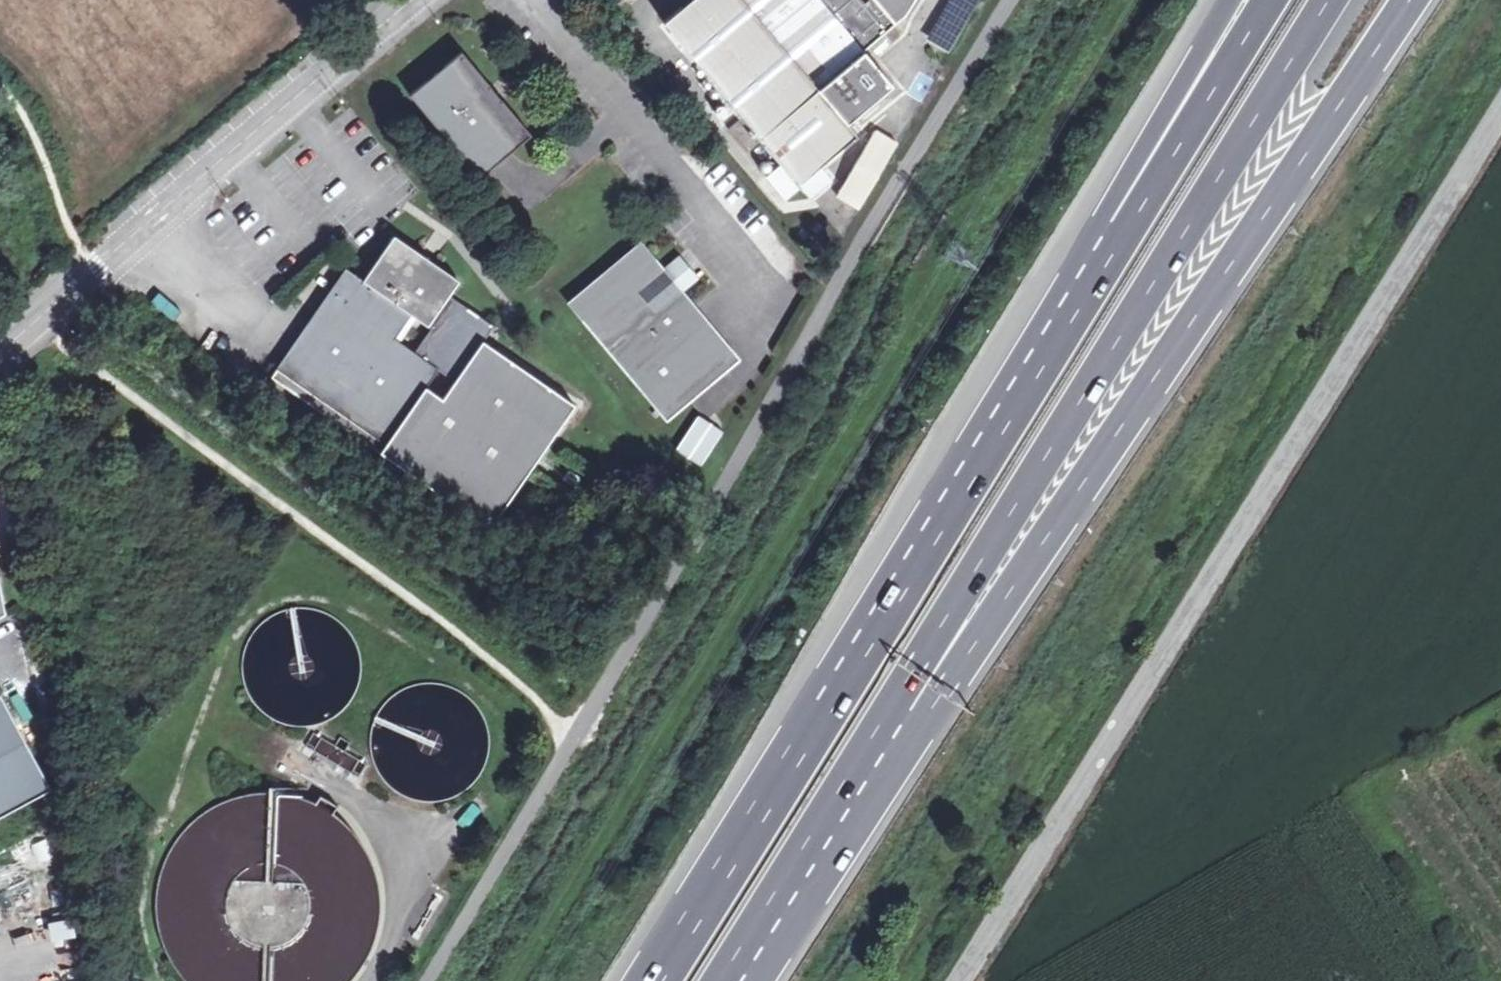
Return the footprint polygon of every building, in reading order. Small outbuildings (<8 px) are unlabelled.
[(893,28),(907,17),(918,0),(690,0),(663,23),(799,187),(858,138),(848,126),(894,88),(865,52),(893,28)] [(409,95),(478,179),(531,134),(501,99),(490,86),(461,52),(409,95)] [(748,155),(757,147),(739,124),(729,133),(748,155)] [(874,126),(834,195),(858,209),(898,140),(874,126)] [(384,448),(379,456),(485,530),(572,408),(482,343),(493,328),(446,296),(456,281),(392,237),(361,282),(343,270),(273,371),(384,448)] [(674,334),(696,316),(642,252),(576,307),(665,412),(709,375),(674,334)] [(674,334),(709,375),(731,357),(696,316),(674,334)] [(233,370),(218,359),(212,367),(227,378),(233,370)] [(267,379),(379,456),(384,448),(273,371),(267,379)] [(696,412),(673,448),(700,465),(723,429),(696,412)] [(260,628),(255,634),(253,638),(249,645),(248,649),(247,653),(246,661),(246,664),(246,673),(248,680),(249,684),(252,692),(257,698),(259,702),(268,710),(274,714),(281,718),(289,721),(293,721),(301,722),(305,722),(317,721),(325,718),(332,715),(337,715),(338,710),(344,705),(347,702),(350,699),(354,692),(359,681),(361,669),(361,661),(360,653),(359,649),(356,642),(354,638),(350,631),(348,628),(342,622),(332,615),(325,612),(321,610),(318,609),(310,608),(302,607),(290,609),(282,611),(278,613),(275,615),(268,619),(265,622),(260,628)] [(381,707),(376,715),(372,723),(370,732),(368,741),(368,750),(369,760),(372,769),(376,777),(381,785),(386,792),(393,799),(401,804),(409,808),(418,811),(427,813),(437,813),(446,812),(455,810),(464,806),(472,802),(479,796),(486,790),(491,782),(495,774),(499,765),(501,756),(501,747),(501,738),(499,728),(496,720),(492,711),(486,704),(480,697),(472,691),(464,687),(456,683),(447,681),(438,680),(428,680),(419,682),(410,684),(402,688),(394,694),(387,700),(381,707)] [(54,786),(2,689),(0,690),(0,814),(54,786)] [(369,762),(315,730),(307,744),(361,776),(369,762)] [(230,796),(209,807),(202,813),(190,823),(171,849),(160,879),(158,914),(164,942),(179,971),(188,980),(357,980),(371,966),(384,936),(389,904),(384,873),(371,843),(351,818),(324,800),(309,794),(294,790),(262,788),(230,796)] [(50,938),(73,933),(69,915),(46,920),(50,938)]
